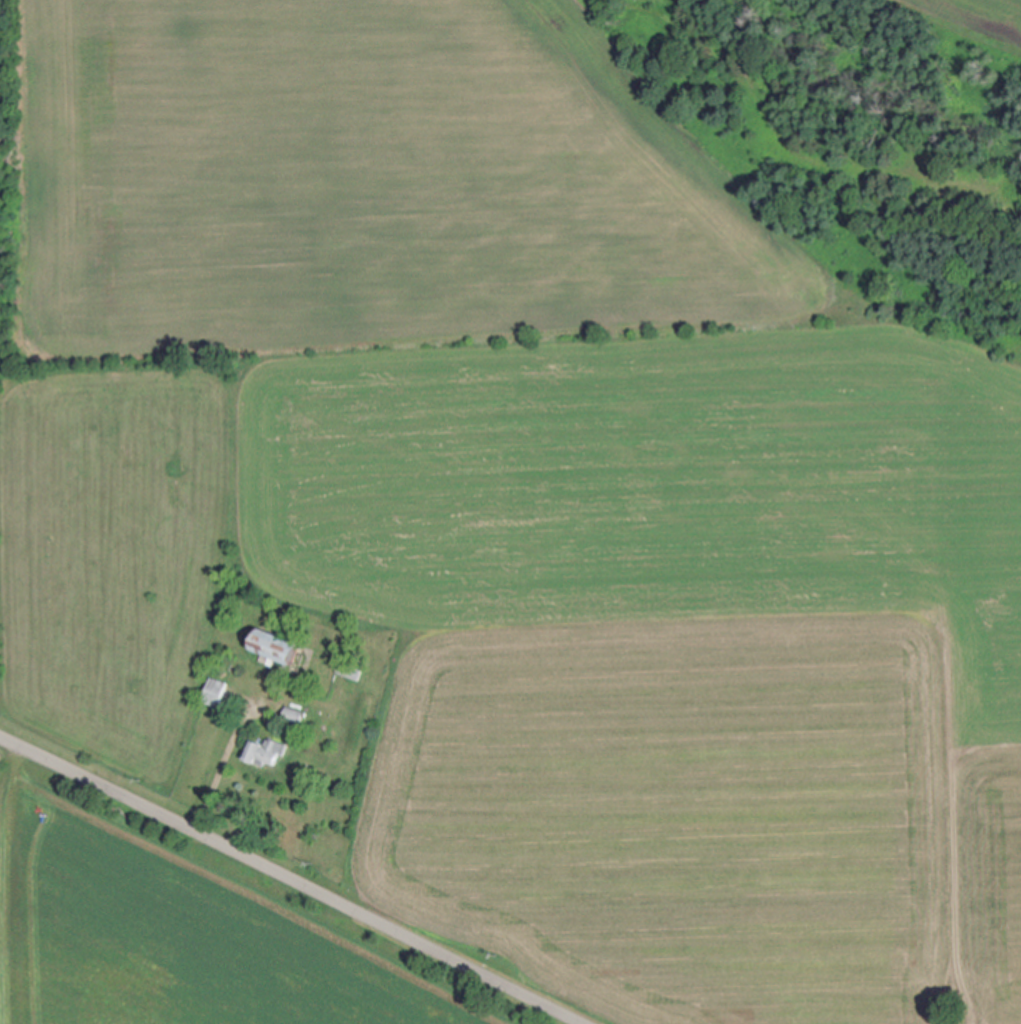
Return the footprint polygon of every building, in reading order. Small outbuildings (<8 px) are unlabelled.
[(294,665),(300,646),(258,633),(252,652),(294,665)] [(360,662),(340,662),(340,678),(360,678),(360,662)] [(203,702),(219,708),(228,684),(211,678),(203,702)] [(304,712),(287,707),(282,721),(299,726),(304,712)] [(266,745),(253,740),(245,759),(265,767),(267,764),(277,768),(286,745),(269,738),(266,745)]
